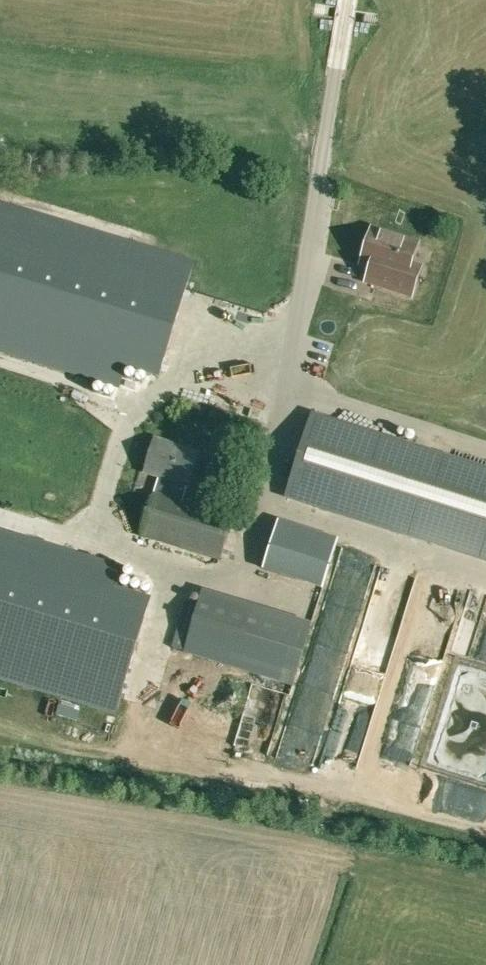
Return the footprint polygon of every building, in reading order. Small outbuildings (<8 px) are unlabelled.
[(133,381),(139,362),(172,372),(208,258),(175,247),(0,192),(0,339),(133,381)] [(365,282),(375,285),(411,296),(420,268),(411,265),(418,243),(371,228),(360,265),(370,268),(365,282)] [(288,495),(409,533),(434,454),(313,416),(288,495)] [(200,453),(155,440),(146,473),(161,477),(156,492),(172,497),(176,482),(190,486),(200,453)] [(434,454),(409,533),(485,559),(485,471),(434,454)] [(172,497),(156,492),(142,536),(220,560),(234,516),(172,497)] [(279,520),(264,571),(322,589),(338,539),(279,520)] [(136,715),(172,600),(140,590),(146,571),(0,525),(0,672),(136,715)] [(280,682),(298,618),(204,589),(184,653),(280,682)] [(476,655),(485,610),(485,606),(473,603),(462,652),(476,655)]
